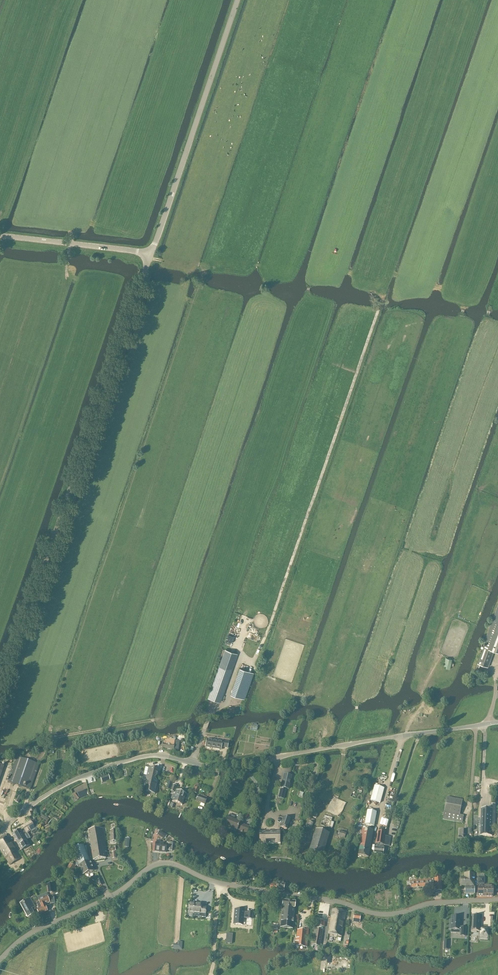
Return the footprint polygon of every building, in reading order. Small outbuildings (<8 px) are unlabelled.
[(478,663),(488,667),(494,650),(497,652),(497,603),(484,642),(485,642),(478,663)] [(209,697),(220,701),(237,654),(225,650),(209,697)] [(447,669),(450,659),(446,657),(442,667),(447,669)] [(231,693),(244,698),(253,673),(240,668),(231,693)] [(174,749),(175,740),(166,739),(166,741),(163,741),(162,747),(165,748),(174,749)] [(227,748),(228,741),(222,740),(222,741),(208,739),(206,747),(221,749),(221,747),(227,748)] [(30,789),(39,764),(18,757),(9,782),(30,789)] [(149,767),(146,780),(149,783),(154,778),(160,773),(161,770),(149,767)] [(284,774),(281,787),(288,789),(291,776),(284,774)] [(144,787),(143,791),(155,794),(158,782),(154,778),(149,783),(144,787)] [(380,803),(384,788),(374,786),(370,800),(380,803)] [(175,796),(184,800),(186,795),(176,791),(175,795),(173,794),(172,796),(174,797),(175,796)] [(182,805),(184,800),(175,796),(174,797),(172,796),(171,798),(173,799),(173,801),(182,805)] [(460,815),(463,800),(447,797),(445,811),(443,819),(462,823),(464,815),(460,815)] [(481,815),(481,825),(495,825),(495,804),(492,804),(492,809),(487,809),(482,809),(481,815)] [(374,826),(376,812),(367,810),(365,824),(374,826)] [(246,834),(248,828),(239,824),(240,823),(233,820),(235,816),(230,814),(226,825),(246,834)] [(330,827),(332,817),(324,815),(321,825),(330,827)] [(287,829),(290,819),(284,817),(281,827),(287,829)] [(21,830),(12,834),(14,838),(21,850),(30,845),(27,840),(30,838),(27,833),(31,831),(35,828),(31,821),(22,826),(24,830),(22,832),(21,830)] [(481,825),(481,835),(492,835),(492,829),(494,829),(495,825),(481,825)] [(338,827),(335,835),(344,838),(347,830),(338,827)] [(368,857),(373,830),(363,828),(357,855),(368,857)] [(105,851),(106,851),(103,829),(89,831),(93,860),(106,858),(105,851)] [(322,857),(329,834),(316,830),(309,853),(322,857)] [(275,842),(279,842),(279,832),(261,832),(261,843),(266,843),(266,841),(275,841),(275,842)] [(384,836),(385,832),(378,832),(376,844),(383,845),(384,836)] [(21,859),(7,834),(2,837),(3,840),(0,841),(0,849),(6,858),(8,857),(12,864),(21,859)] [(155,851),(166,852),(166,850),(172,851),(173,843),(167,842),(167,844),(156,843),(155,851)] [(79,865),(90,861),(84,845),(73,849),(78,862),(73,864),(70,863),(67,869),(72,872),(76,866),(79,865)] [(93,871),(90,861),(79,865),(83,875),(93,871)] [(465,885),(474,886),(474,877),(474,873),(465,873),(464,878),(461,878),(460,886),(465,885)] [(411,888),(433,887),(432,879),(410,881),(411,888)] [(267,881),(266,884),(271,884),(270,889),(275,889),(276,886),(277,886),(277,882),(271,882),(271,881),(267,881)] [(276,886),(275,889),(284,891),(284,889),(285,889),(286,885),(285,885),(285,883),(277,882),(277,886),(276,886)] [(474,894),(474,886),(465,885),(465,894),(474,894)] [(492,886),(483,886),(483,896),(492,896),(492,886)] [(39,914),(48,911),(45,905),(50,903),(48,897),(41,899),(40,896),(37,897),(41,908),(39,909),(37,910),(39,914)] [(34,907),(30,900),(22,905),(25,909),(24,910),(26,914),(27,913),(29,917),(34,914),(32,911),(31,909),(34,907)] [(281,922),(281,928),(292,929),(293,923),(295,902),(283,901),(281,922)] [(201,904),(189,903),(189,913),(194,913),(194,916),(205,917),(206,907),(201,907),(201,904)] [(243,916),(247,916),(246,918),(252,919),(253,912),(248,911),(248,912),(244,912),(244,909),(240,908),(239,910),(235,909),(234,921),(242,921),(243,916)] [(332,910),(331,917),(345,920),(346,912),(332,910)] [(480,933),(488,934),(488,928),(481,927),(481,929),(479,929),(480,915),(472,915),(471,931),(480,931),(480,933)] [(456,931),(461,931),(460,934),(465,934),(465,927),(461,927),(459,927),(460,917),(452,916),(451,920),(450,920),(449,927),(457,928),(456,931)] [(342,936),(345,920),(331,917),(328,933),(342,936)] [(297,930),(296,946),(307,946),(308,930),(309,927),(305,927),(305,930),(297,930)] [(313,937),(311,945),(320,947),(321,938),(313,937)]
